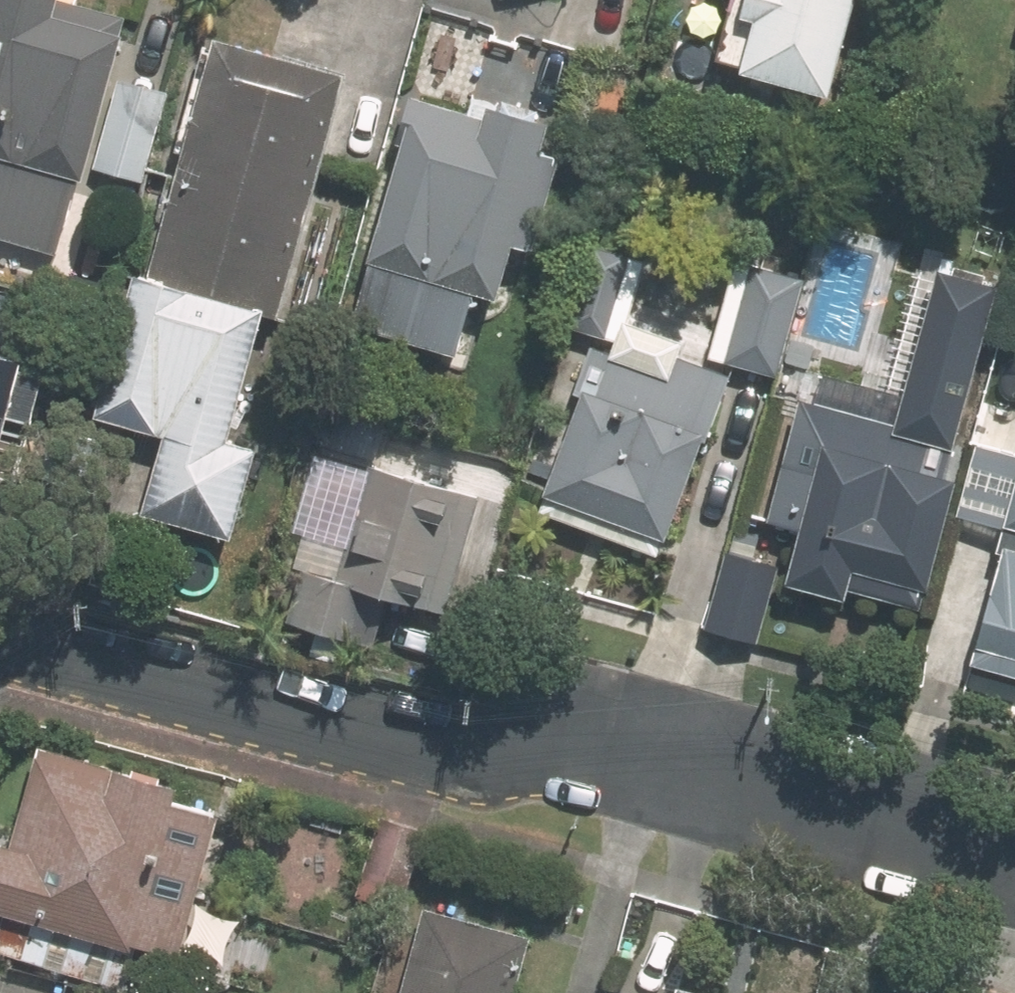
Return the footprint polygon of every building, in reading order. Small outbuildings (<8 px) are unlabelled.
[(164,91),(114,76),(131,17),(72,0),(0,0),(0,236),(62,254),(89,168),(138,182),(164,91)] [(757,72),(753,70),(740,116),(835,143),(847,97),(846,97),(873,0),(756,0),(751,15),(771,22),(757,72)] [(295,315),(363,73),(234,37),(166,278),(150,274),(110,417),(179,437),(157,514),(247,539),(273,448),(247,441),(282,310),(295,315)] [(501,120),(422,98),(377,257),(385,260),(368,322),(508,362),(526,300),(534,301),(574,157),(560,154),(569,123),(505,104),(501,120)] [(594,246),(573,317),(615,328),(635,259),(594,246)] [(753,268),(727,361),(777,374),(802,283),(753,268)] [(957,448),(1002,288),(939,270),(905,397),(822,373),(813,404),(802,401),(769,522),(802,531),(788,584),(851,602),(855,589),(923,608),(958,479),(943,475),(950,447),(957,448)] [(679,375),(606,347),(587,396),(594,397),(556,499),(537,546),(585,563),(597,533),(660,558),(668,542),(676,545),(716,441),(732,397),(739,379),(686,359),(679,375)] [(0,354),(0,482),(1,477),(28,483),(41,439),(10,430),(15,412),(37,418),(49,374),(28,368),(29,362),(0,354)] [(974,660),(1014,671),(1014,440),(981,431),(962,504),(1012,517),(974,660)] [(308,573),(294,621),(381,645),(393,598),(456,615),(496,474),(384,442),(345,582),(308,573)] [(712,627),(762,642),(784,564),(733,549),(712,627)] [(52,753),(25,849),(14,845),(0,897),(0,910),(12,913),(2,952),(132,988),(145,945),(188,957),(228,818),(195,809),(200,794),(52,753)] [(435,912),(412,992),(523,992),(538,941),(435,912)]
